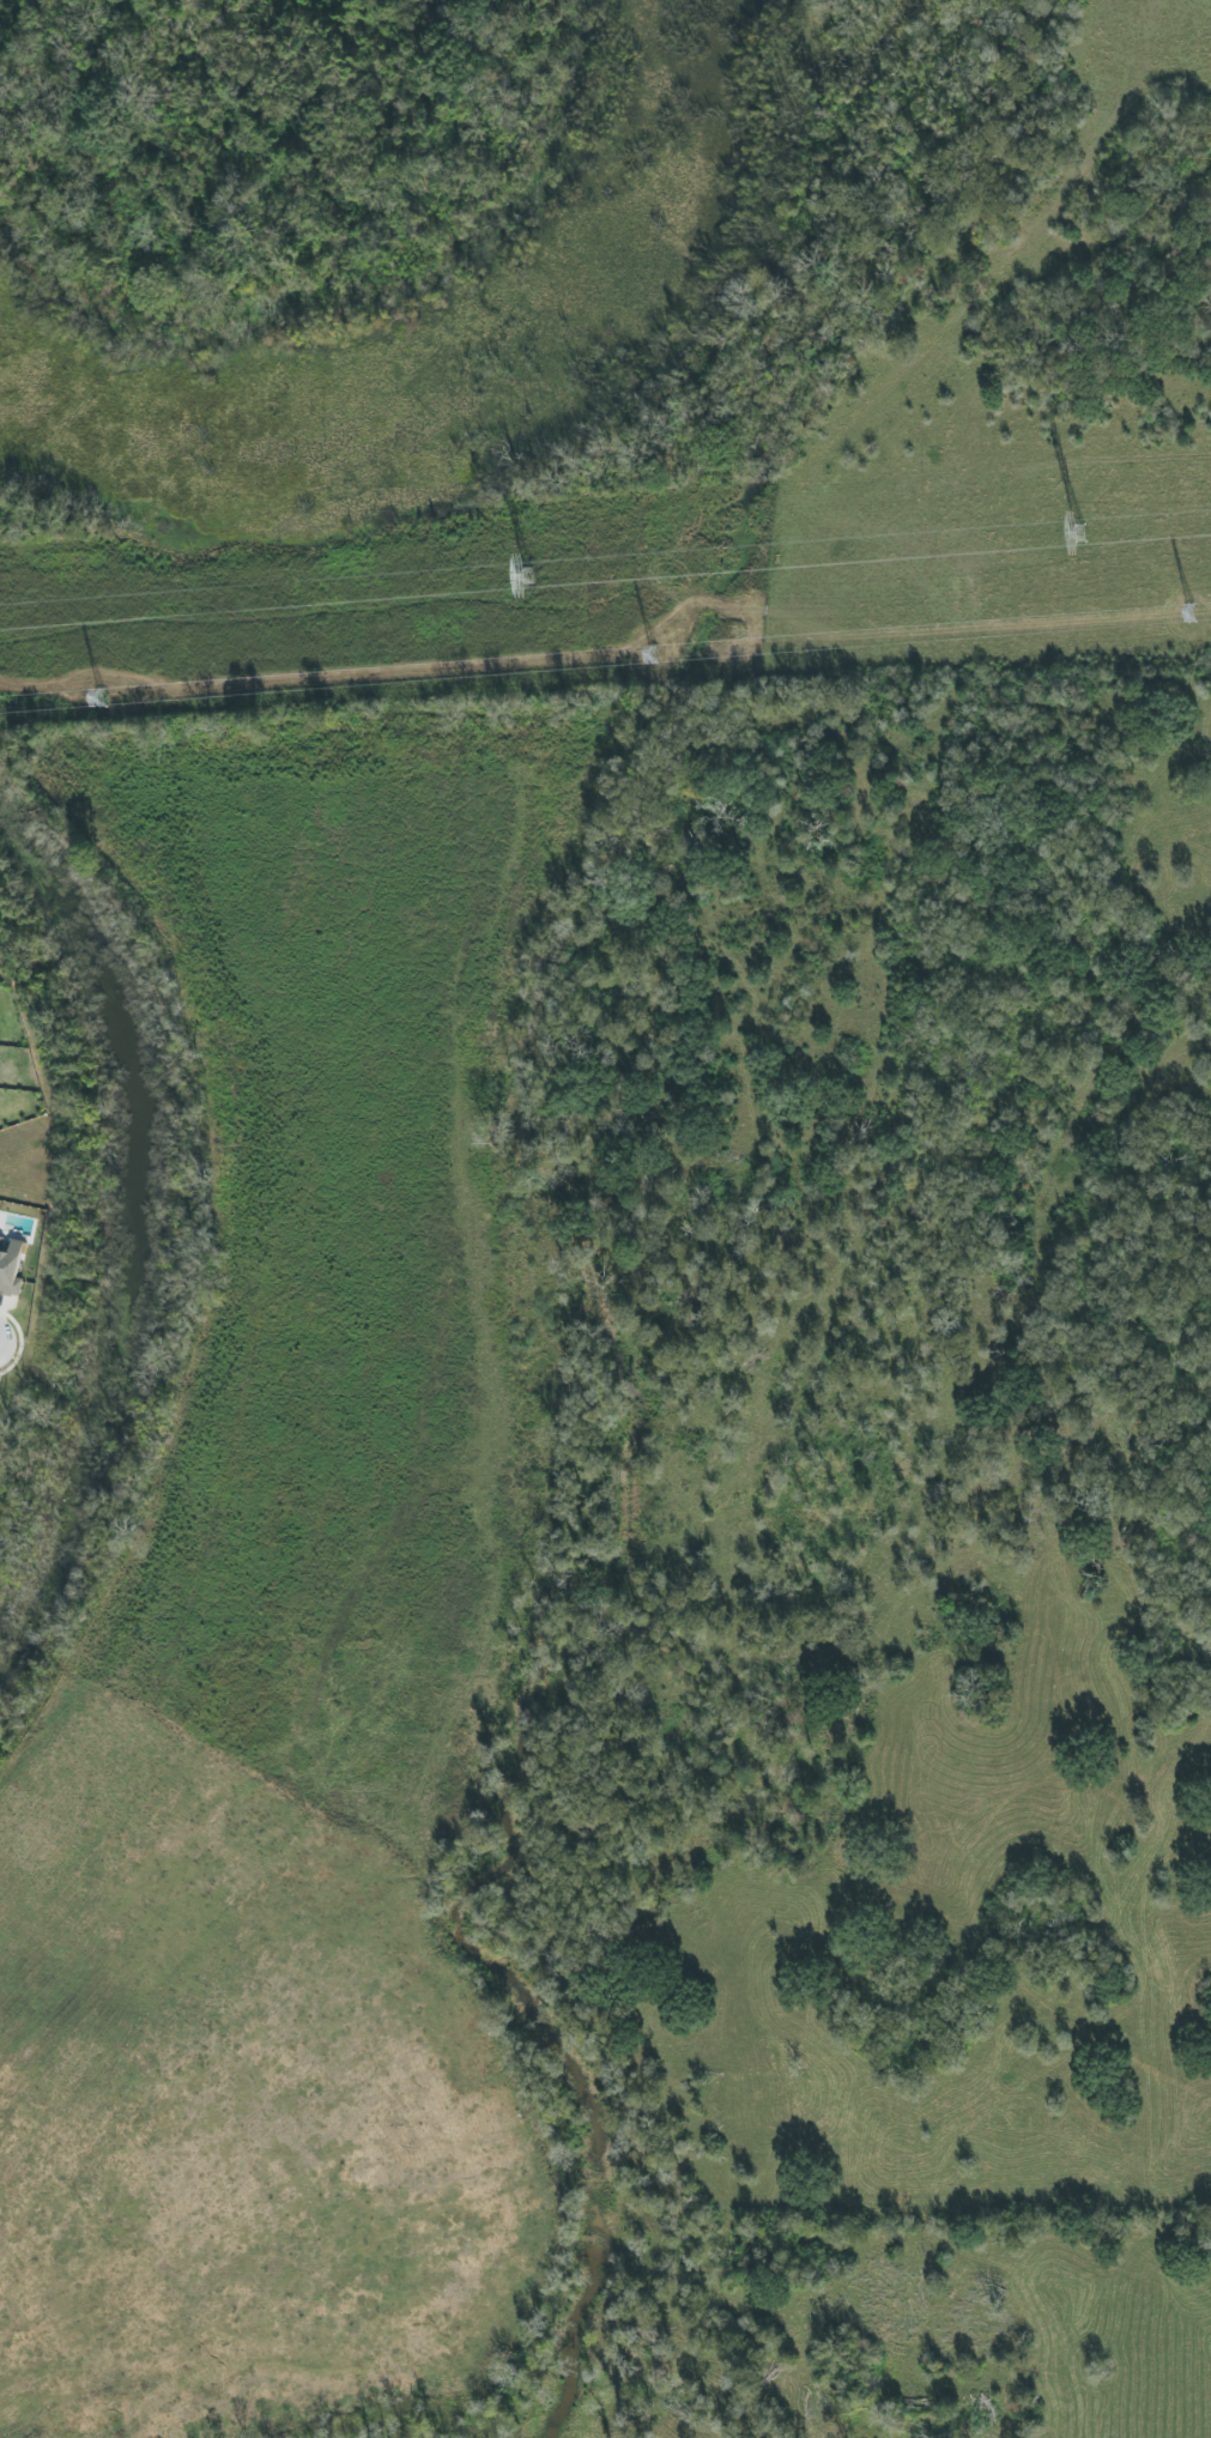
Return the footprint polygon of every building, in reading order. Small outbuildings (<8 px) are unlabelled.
[(20,1296),(23,1279),(17,1278),(24,1241),(11,1239),(10,1245),(0,1243),(0,1292),(20,1296)]
